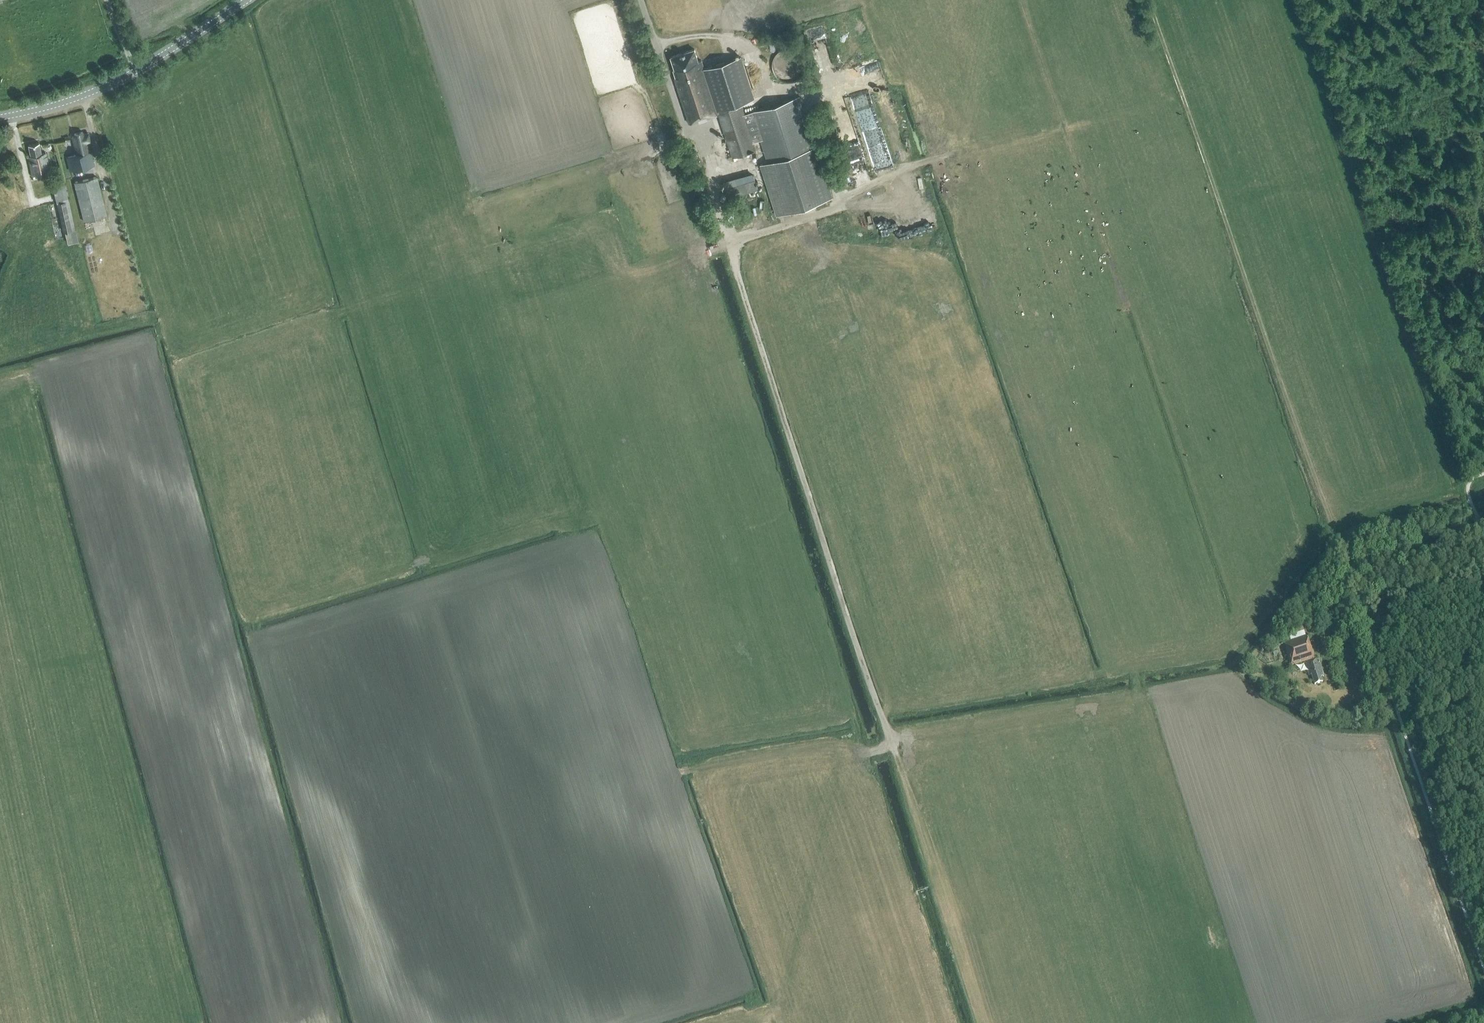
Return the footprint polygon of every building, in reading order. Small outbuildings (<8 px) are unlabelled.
[(831,197),(799,96),(752,111),(744,114),(740,102),(754,97),(740,56),(704,68),(701,59),(698,60),(694,48),(671,56),(674,68),(673,69),(675,77),(674,77),(689,123),(718,113),(728,144),(731,143),(735,156),(756,149),(753,141),(761,139),(768,162),(760,164),(776,214),(831,197)] [(88,142),(90,142),(88,134),(83,135),(83,132),(74,134),(75,136),(72,137),(76,155),(67,157),(70,170),(93,165),(88,142)] [(33,175),(50,171),(46,153),(42,154),(39,142),(29,145),(31,156),(29,157),(33,175)] [(722,180),(727,196),(757,187),(752,171),(722,180)] [(84,221),(106,215),(97,177),(75,182),(84,221)] [(78,241),(64,181),(52,184),(63,232),(65,231),(68,243),(78,241)] [(1321,678),(1324,677),(1318,660),(1315,661),(1307,637),(1284,644),(1291,667),(1305,663),(1309,676),(1312,675),(1315,685),(1323,683),(1321,678)]
